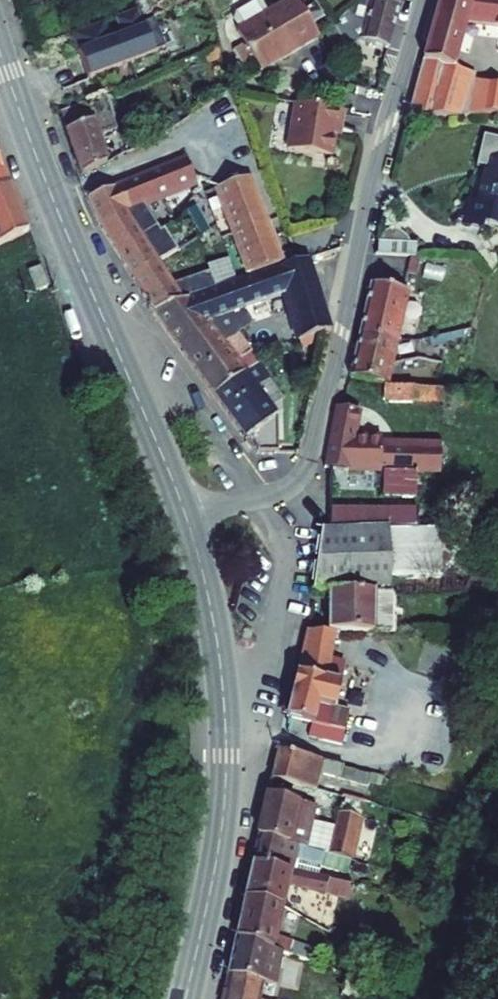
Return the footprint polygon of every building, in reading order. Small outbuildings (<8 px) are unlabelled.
[(149,18),(135,23),(128,0),(126,0),(63,24),(79,71),(157,44),(149,18)] [(225,25),(245,60),(266,49),(269,55),(308,35),(291,0),(275,0),(225,25)] [(327,12),(336,40),(355,34),(381,42),(393,0),(345,0),(327,12)] [(440,40),(472,47),(479,19),(497,21),(497,0),(451,0),(440,40)] [(472,47),(440,40),(435,59),(467,67),(472,47)] [(266,49),(245,60),(249,66),(269,55),(266,49)] [(435,59),(419,117),(497,111),(497,80),(489,78),(489,72),(467,67),(435,59)] [(85,91),(50,103),(57,125),(83,116),(97,112),(85,91)] [(288,96),(277,153),(321,162),(327,131),(329,120),(335,121),(338,106),(288,96)] [(83,116),(57,125),(72,170),(98,158),(83,116)] [(335,121),(329,120),(327,131),(333,133),(335,121)] [(491,142),(487,167),(494,167),(493,173),(497,174),(497,143),(491,142)] [(186,175),(176,151),(109,178),(119,203),(134,197),(186,175)] [(9,187),(0,169),(0,191),(9,187)] [(254,215),(238,171),(207,183),(222,226),(254,215)] [(119,203),(109,178),(76,190),(86,210),(106,244),(147,219),(134,197),(119,203)] [(497,183),(491,182),(487,206),(497,208),(497,183)] [(28,233),(9,187),(0,191),(0,246),(28,233)] [(480,204),(475,229),(495,232),(496,225),(497,212),(497,208),(487,206),(480,204)] [(270,258),(254,215),(222,226),(238,270),(270,258)] [(150,224),(147,219),(106,244),(122,271),(149,255),(167,244),(153,222),(150,224)] [(392,239),(391,249),(426,251),(427,242),(417,240),(412,233),(407,231),(400,233),(400,239),(392,239)] [(322,279),(337,275),(331,252),(316,255),(322,279)] [(320,322),(300,254),(204,284),(210,301),(216,300),(218,307),(230,320),(242,312),(235,302),(276,289),(291,336),(314,328),(319,326),(320,322)] [(162,278),(149,255),(122,271),(132,288),(162,278)] [(201,285),(195,267),(132,288),(142,304),(201,285)] [(418,285),(382,278),(370,330),(408,336),(418,285)] [(210,301),(204,284),(142,304),(171,344),(195,329),(203,340),(221,330),(227,327),(228,327),(225,324),(230,320),(218,307),(216,300),(210,301)] [(450,311),(436,310),(434,323),(449,325),(450,311)] [(467,313),(450,311),(449,325),(447,339),(446,356),(446,358),(462,359),(467,313)] [(434,323),(433,339),(447,339),(449,325),(434,323)] [(221,330),(203,340),(195,329),(171,344),(245,443),(268,445),(267,409),(260,399),(273,390),(228,327),(227,327),(221,330)] [(404,358),(408,336),(370,330),(366,350),(404,358)] [(433,355),(446,356),(447,339),(433,339),(432,352),(426,352),(425,361),(432,361),(433,355)] [(400,381),(404,358),(366,350),(361,374),(400,381)] [(459,382),(400,381),(396,398),(460,398),(459,382)] [(374,411),(345,408),(337,464),(343,465),(360,467),(431,469),(465,470),(466,446),(429,445),(429,450),(398,449),(398,439),(371,438),(374,411)] [(430,509),(431,469),(360,467),(343,465),(342,526),(429,525),(430,509)] [(465,470),(431,469),(430,509),(463,509),(465,470)] [(327,590),(339,591),(387,593),(476,598),(479,526),(429,525),(342,526),(330,525),(327,590)] [(339,591),(337,630),(348,630),(385,632),(387,593),(339,591)] [(337,630),(317,629),(312,655),(343,660),(348,630),(337,630)] [(343,660),(312,655),(309,671),(350,682),(355,663),(343,660)] [(350,682),(309,671),(297,718),(322,724),(319,737),(351,745),(360,713),(345,709),(351,685),(349,684),(350,682)] [(313,757),(288,750),(279,780),(305,787),(305,784),(371,803),(378,780),(312,761),(313,757)] [(319,807),(276,794),(266,834),(307,847),(319,807)] [(364,828),(345,822),(340,841),(332,839),(327,853),(343,858),(354,861),(364,828)] [(307,847),(266,834),(259,862),(325,879),(328,869),(340,872),(343,858),(327,853),(307,847)] [(259,862),(252,896),(292,910),(297,889),(332,896),(336,882),(325,879),(259,862)] [(252,896),(242,936),(278,948),(326,963),(328,954),(299,944),(284,940),(292,910),(252,896)] [(292,910),(284,940),(299,944),(306,918),(292,910)] [(242,936),(234,970),(269,980),(271,980),(278,948),(242,936)] [(234,970),(230,988),(266,997),(267,992),(269,980),(234,970)] [(349,971),(344,993),(358,996),(363,975),(349,971)] [(227,998),(265,998),(266,997),(230,988),(227,998)]
